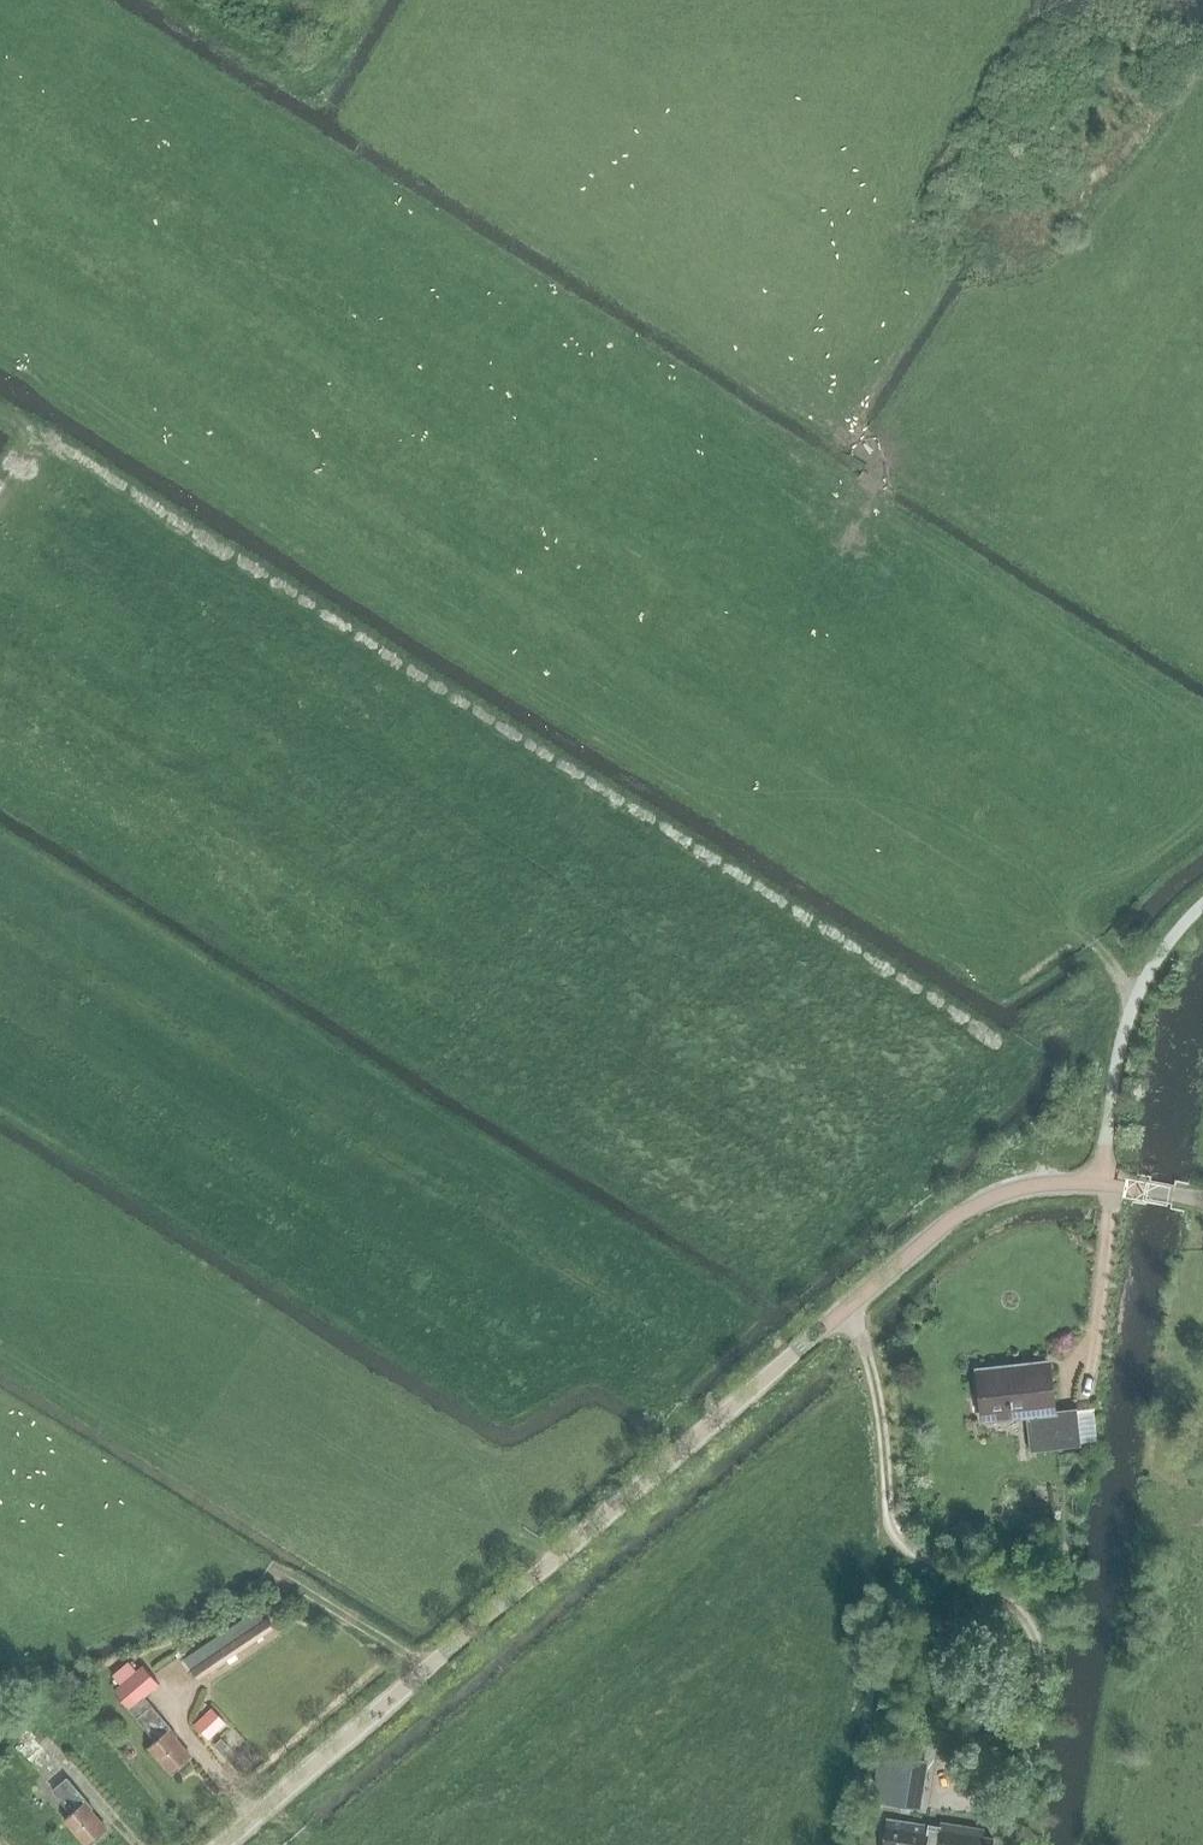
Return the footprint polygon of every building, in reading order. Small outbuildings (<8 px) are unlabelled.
[(1032,1368),(1032,1371),(1021,1372),(1020,1365),(977,1369),(983,1421),(1026,1416),(1030,1451),(1081,1446),(1076,1409),(1054,1412),(1049,1366),(1032,1368)] [(1065,1537),(1064,1552),(1071,1552),(1073,1552),(1074,1537),(1065,1537)] [(197,1679),(273,1627),(266,1616),(189,1668),(197,1679)] [(142,1695),(146,1691),(132,1675),(114,1691),(128,1707),(142,1695)] [(177,1736),(142,1695),(128,1707),(156,1740),(149,1746),(171,1772),(190,1756),(174,1738),(177,1736)] [(202,1715),(192,1724),(207,1739),(216,1730),(202,1715)] [(916,1807),(924,1759),(887,1754),(880,1802),(916,1807)] [(90,1810),(93,1808),(67,1778),(53,1790),(72,1812),(64,1819),(87,1844),(106,1828),(90,1810)] [(982,1836),(983,1829),(941,1823),(939,1836),(927,1834),(929,1826),(887,1819),(883,1844),(991,1844),(992,1838),(982,1836)]
